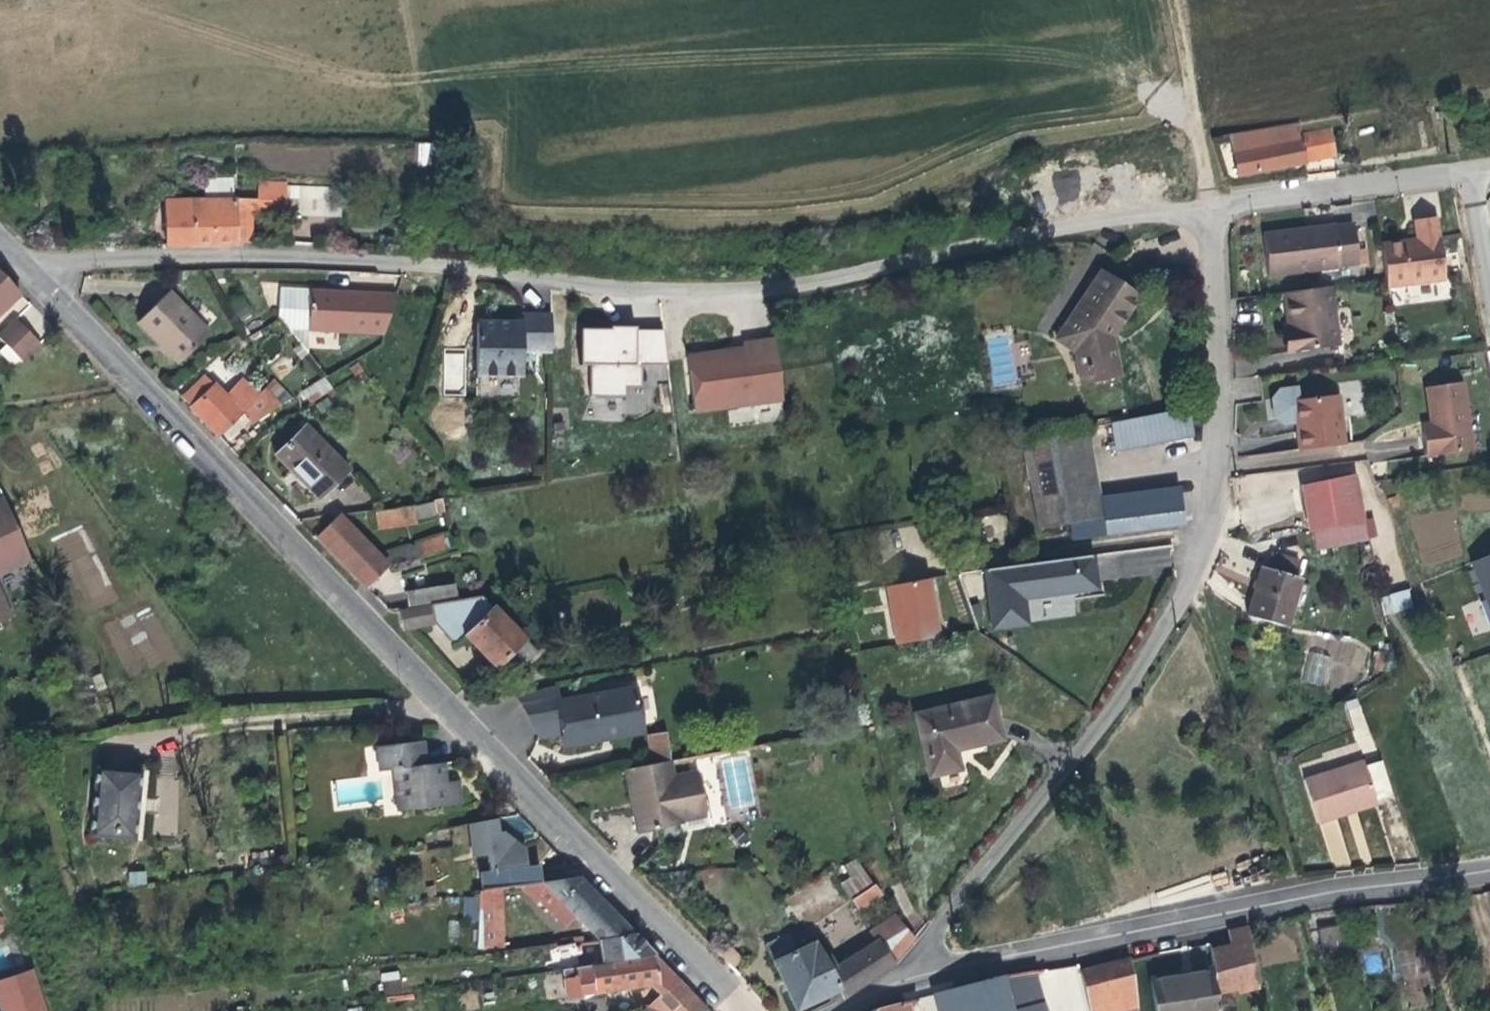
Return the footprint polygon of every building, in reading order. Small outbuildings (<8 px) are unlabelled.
[(1333,135),(1308,140),(1305,127),(1236,138),(1242,176),(1288,169),(1338,162),(1333,135)] [(1078,174),(1055,175),(1056,201),(1079,200),(1078,174)] [(235,180),(207,182),(207,193),(217,193),(234,195),(235,180)] [(310,210),(310,217),(343,213),(341,184),(284,188),(286,204),(281,204),(310,210)] [(254,245),(253,222),(310,217),(310,210),(281,204),(233,204),(234,195),(217,193),(207,193),(208,203),(196,204),(196,202),(168,203),(170,236),(171,249),(254,245)] [(1356,268),(1350,225),(1301,232),(1260,238),(1267,282),(1356,268)] [(1446,286),(1438,227),(1415,230),(1417,246),(1405,248),(1382,251),(1387,295),(1446,286)] [(1125,375),(1119,334),(1130,318),(1146,294),(1110,270),(1069,332),(1087,344),(1093,380),(1125,375)] [(0,275),(0,317),(7,311),(23,298),(2,277),(0,275)] [(281,286),(280,329),(307,330),(308,286),(281,286)] [(374,293),(313,288),(309,328),(387,336),(397,294),(374,293)] [(208,331),(168,289),(136,319),(157,341),(177,361),(208,331)] [(1295,357),(1337,350),(1327,292),(1289,297),(1294,330),(1290,330),(1295,357)] [(555,317),(528,317),(527,324),(519,324),(478,321),(477,374),(528,376),(529,352),(554,353),(555,317)] [(41,349),(18,323),(0,339),(0,360),(12,375),(41,349)] [(1295,357),(1290,330),(1284,331),(1289,358),(1295,357)] [(1087,344),(1069,332),(1064,339),(1080,350),(1084,381),(1093,380),(1087,344)] [(614,340),(584,338),(583,371),(592,372),(592,402),(626,403),(626,394),(643,395),(640,373),(671,376),(666,345),(637,341),(636,349),(614,346),(614,340)] [(689,365),(695,412),(728,411),(732,428),(784,419),(773,339),(742,347),(743,351),(744,356),(726,361),(725,356),(689,365)] [(614,346),(636,349),(637,341),(622,340),(614,340),(614,346)] [(744,356),(743,351),(733,354),(725,356),(726,361),(744,356)] [(442,353),(444,390),(465,389),(463,352),(442,353)] [(311,406),(332,386),(321,375),(300,395),(311,406)] [(230,401),(238,392),(225,379),(215,387),(230,401)] [(255,425),(274,414),(260,399),(245,383),(238,392),(230,401),(215,387),(210,381),(188,404),(223,439),(235,427),(246,416),(255,425)] [(1425,457),(1471,448),(1459,381),(1421,388),(1428,422),(1430,433),(1421,435),(1425,457)] [(260,399),(274,414),(289,405),(271,387),(260,399)] [(1296,405),(1293,390),(1275,395),(1269,403),(1273,420),(1282,426),(1294,424),(1298,423),(1300,430),(1296,431),(1301,458),(1345,450),(1334,398),(1296,405)] [(1188,404),(1109,417),(1115,445),(1192,433),(1188,404)] [(1096,492),(1085,415),(1022,422),(1037,518),(1067,513),(1099,509),(1096,492)] [(1421,435),(1430,433),(1428,422),(1419,424),(1421,435)] [(280,458),(323,501),(352,470),(310,428),(280,458)] [(1312,535),(1362,523),(1350,476),(1301,488),(1306,512),(1312,535)] [(1099,509),(1067,513),(1072,533),(1183,519),(1178,482),(1096,492),(1099,509)] [(34,566),(8,501),(0,505),(0,580),(34,566)] [(435,513),(444,511),(441,501),(432,502),(435,513)] [(376,529),(416,523),(414,505),(374,511),(376,529)] [(979,511),(984,540),(1019,534),(1014,505),(979,511)] [(379,558),(339,516),(316,537),(365,587),(386,565),(379,558)] [(52,542),(90,613),(117,599),(91,551),(79,558),(71,544),(83,537),(78,528),(52,542)] [(456,552),(453,542),(441,545),(444,555),(456,552)] [(441,545),(441,543),(379,558),(386,565),(389,568),(444,555),(441,545)] [(1131,554),(1100,553),(1099,577),(1130,578),(1131,554)] [(1471,563),(1489,612),(1489,555),(1471,563)] [(1024,575),(988,582),(990,624),(1025,622),(1024,598),(1095,590),(1092,557),(1025,563),(1024,575)] [(1303,585),(1308,571),(1276,561),(1272,575),(1266,573),(1262,588),(1252,622),(1291,634),(1306,586),(1303,585)] [(1025,563),(987,566),(988,582),(1024,575),(1025,563)] [(407,608),(453,598),(449,581),(403,590),(407,608)] [(934,639),(922,581),(879,589),(891,647),(934,639)] [(1410,591),(1381,594),(1383,614),(1412,610),(1410,591)] [(13,623),(0,592),(0,629),(13,623)] [(515,677),(536,653),(493,617),(473,597),(429,605),(429,608),(397,613),(401,630),(431,624),(455,647),(465,638),(499,669),(502,667),(511,675),(513,675),(515,677)] [(154,607),(122,621),(121,620),(107,627),(130,677),(176,656),(154,607)] [(1310,651),(1301,680),(1324,687),(1332,658),(1310,651)] [(557,702),(554,683),(514,695),(530,742),(550,738),(553,749),(600,742),(599,736),(637,730),(632,691),(557,702)] [(1008,737),(999,695),(924,714),(940,776),(968,769),(966,757),(964,749),(1008,737)] [(1344,701),(1360,753),(1374,749),(1357,697),(1344,701)] [(660,737),(647,739),(653,767),(665,765),(660,737)] [(424,768),(421,741),(374,744),(376,771),(391,770),(395,813),(453,808),(450,782),(440,783),(438,767),(424,768)] [(1363,763),(1373,794),(1392,789),(1382,755),(1362,758),(1363,763)] [(1373,794),(1363,763),(1310,776),(1323,822),(1361,809),(1377,804),(1373,794)] [(665,765),(653,767),(624,773),(631,810),(629,810),(634,836),(680,828),(678,818),(703,814),(695,777),(670,781),(667,765),(665,765)] [(146,771),(98,767),(89,839),(138,846),(146,771)] [(163,772),(155,788),(172,796),(180,780),(163,772)] [(680,828),(704,823),(703,814),(678,818),(680,828)] [(1340,825),(1323,828),(1331,867),(1348,863),(1340,825)] [(836,870),(852,896),(872,883),(856,858),(836,870)] [(147,884),(147,871),(128,872),(129,885),(147,884)] [(542,885),(599,945),(634,939),(576,880),(542,885)] [(883,899),(875,889),(852,906),(859,915),(883,899)] [(496,952),(506,951),(509,891),(499,892),(496,952)] [(496,952),(499,892),(476,896),(474,955),(496,952)] [(880,945),(894,966),(916,941),(898,918),(874,935),(880,945)] [(1358,952),(1351,926),(1324,933),(1330,959),(1358,952)] [(1260,982),(1249,929),(1229,935),(1233,950),(1212,955),(1215,971),(1217,991),(1260,982)] [(845,1000),(824,961),(817,949),(814,944),(798,952),(789,934),(766,947),(794,1010),(831,998),(834,1004),(845,1000)] [(634,939),(599,945),(602,965),(653,957),(634,939)] [(558,962),(579,951),(572,940),(552,950),(558,962)] [(845,1000),(889,972),(894,966),(880,945),(837,969),(831,958),(824,961),(845,1000)] [(602,965),(586,967),(591,995),(646,987),(677,982),(653,957),(602,965)] [(1130,963),(1081,974),(1091,1010),(1124,1010),(1137,1008),(1130,963)] [(567,999),(591,995),(586,967),(561,971),(567,999)] [(0,979),(0,1010),(48,1010),(34,968),(0,979)] [(402,969),(380,972),(384,1003),(406,1000),(402,969)] [(1215,971),(1185,976),(1153,981),(1157,1010),(1220,1010),(1217,991),(1215,971)] [(992,989),(1007,988),(1004,980),(991,983),(992,989)] [(677,982),(646,987),(659,1001),(653,1010),(706,1010),(677,982)] [(1010,988),(1007,988),(1007,990),(994,993),(992,989),(965,989),(966,995),(941,997),(945,1010),(1016,1010),(1010,988)] [(592,1001),(583,1002),(585,1010),(594,1010),(592,1001)]
